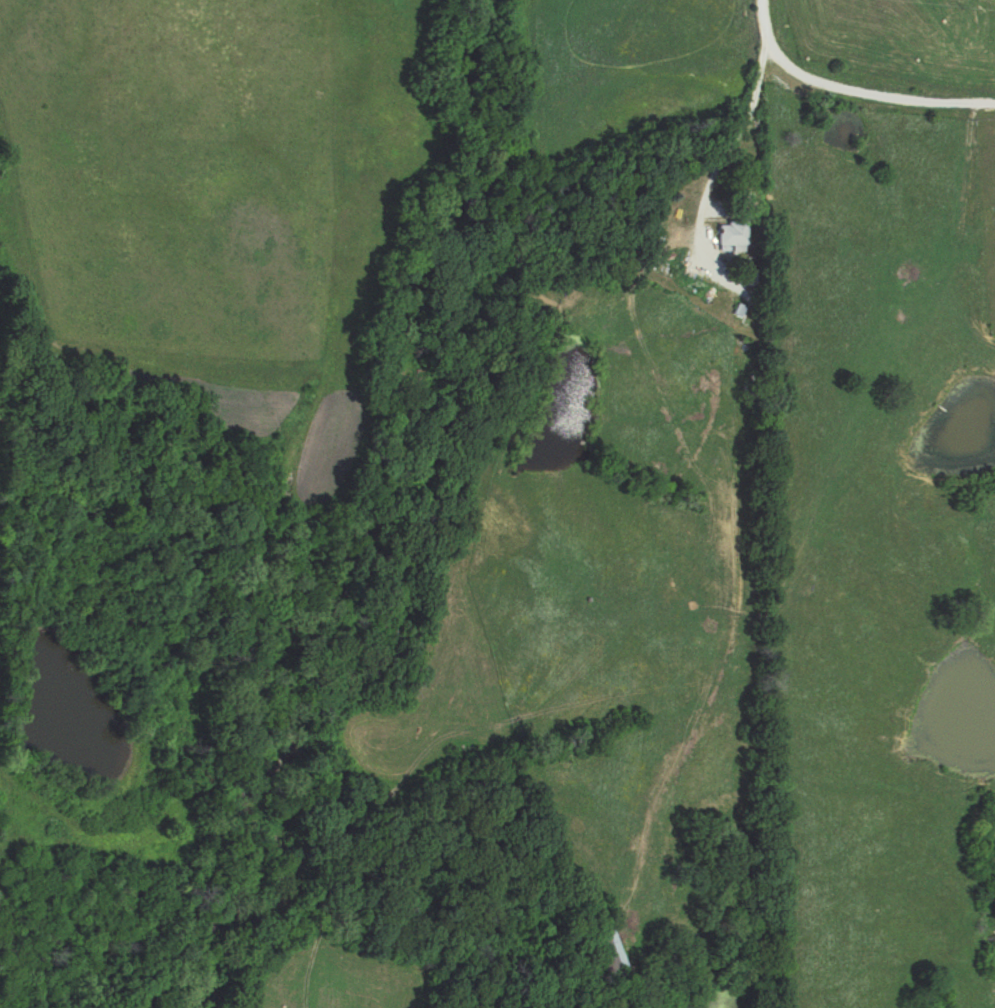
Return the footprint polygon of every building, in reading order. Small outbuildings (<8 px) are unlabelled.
[(712,221),(712,247),(742,247),(742,221),(712,221)] [(621,966),(608,918),(587,924),(601,972),(621,966)]
